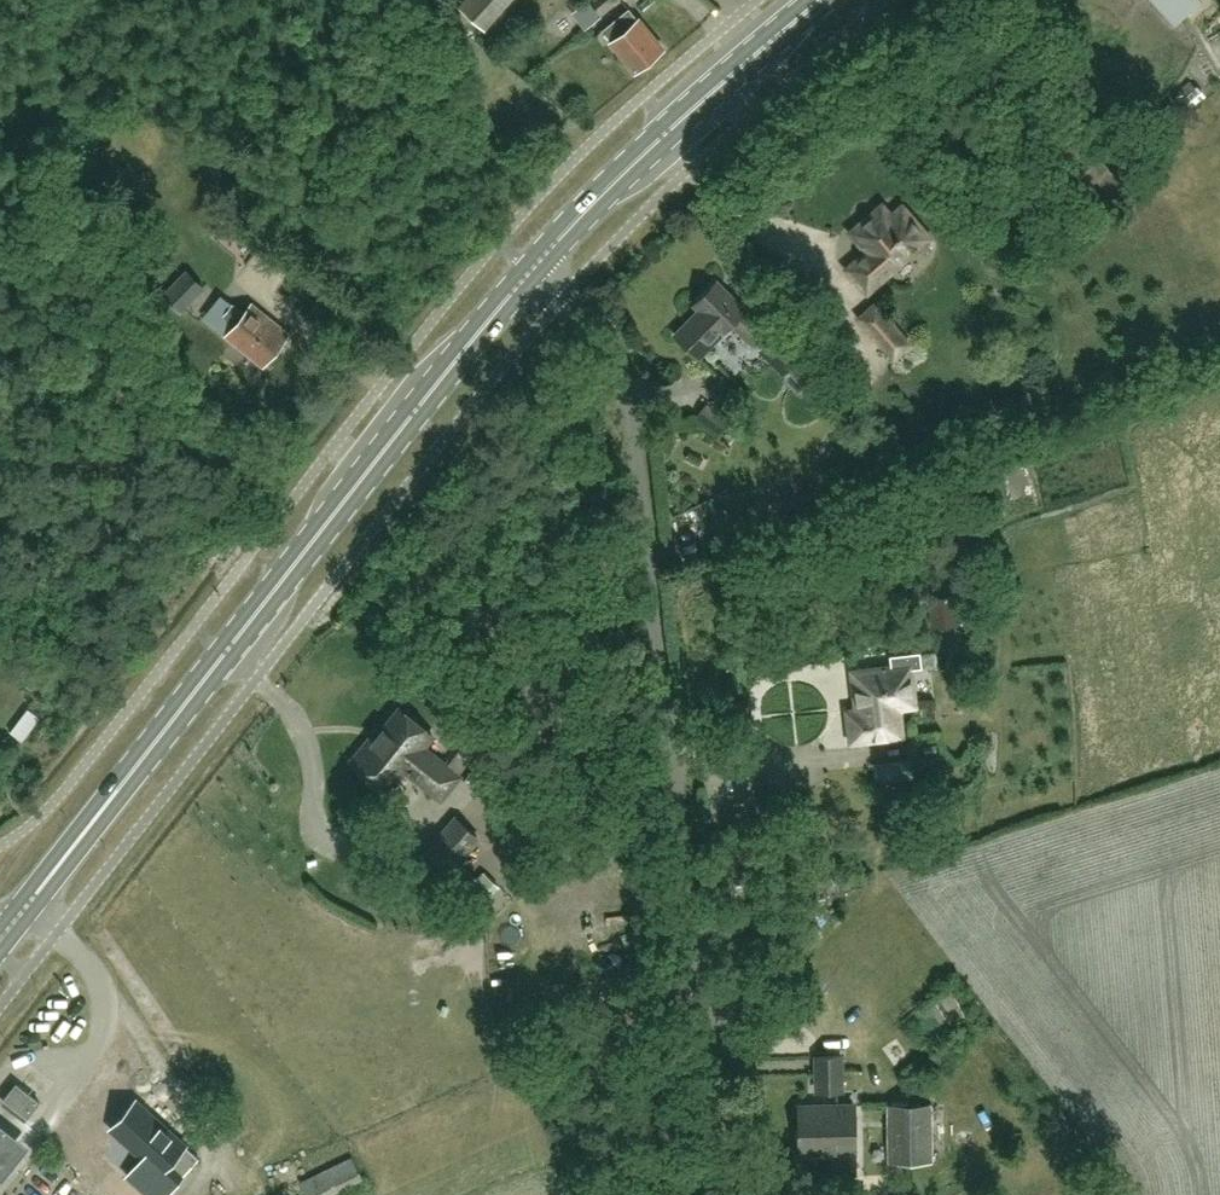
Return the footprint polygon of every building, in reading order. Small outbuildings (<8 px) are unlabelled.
[(456,5),(482,29),(509,0),(461,0),(456,5)] [(587,0),(599,15),(618,0),(587,0)] [(637,21),(627,9),(600,31),(610,43),(609,43),(634,74),(662,51),(638,21),(637,21)] [(1202,83),(1189,96),(1200,107),(1213,94),(1202,83)] [(1084,141),(1062,162),(1087,186),(1097,178),(1117,198),(1128,184),(1084,141)] [(847,270),(866,292),(927,239),(901,209),(890,218),(880,207),(860,225),(869,236),(859,245),(867,253),(847,270)] [(180,314),(204,288),(186,271),(162,296),(180,314)] [(693,305),(699,311),(674,337),(696,358),(721,332),(722,333),(730,325),(748,342),(764,325),(745,307),(743,310),(715,282),(693,305)] [(262,367),(288,335),(252,306),(244,314),(220,296),(202,318),(262,367)] [(886,321),(871,334),(892,357),(906,345),(886,321)] [(798,358),(774,335),(759,350),(784,373),(798,358)] [(800,462),(800,451),(776,451),(776,462),(800,462)] [(961,624),(958,594),(929,597),(932,626),(961,624)] [(901,734),(897,711),(919,708),(914,668),(921,667),(920,652),(890,656),(891,668),(854,673),(858,711),(849,712),(852,741),(901,734)] [(399,709),(373,743),(405,770),(441,799),(459,776),(423,747),(433,736),(399,709)] [(405,770),(373,743),(370,740),(352,762),(369,776),(370,781),(377,788),(383,787),(388,791),(405,770)] [(456,818),(427,851),(449,870),(478,837),(456,818)] [(487,874),(459,904),(474,919),(502,889),(487,874)] [(816,1091),(841,1091),(841,1056),(816,1056),(816,1091)] [(27,1120),(38,1104),(15,1086),(3,1101),(27,1120)] [(933,1162),(932,1115),(932,1104),(888,1105),(889,1163),(933,1162)] [(800,1154),(855,1153),(854,1105),(799,1107),(800,1154)] [(182,1176),(197,1159),(183,1147),(184,1147),(151,1117),(126,1145),(158,1174),(157,1176),(171,1189),(182,1176)] [(0,1129),(0,1185),(1,1185),(27,1150),(0,1129)] [(362,1182),(352,1157),(298,1184),(303,1194),(335,1194),(362,1182)]
